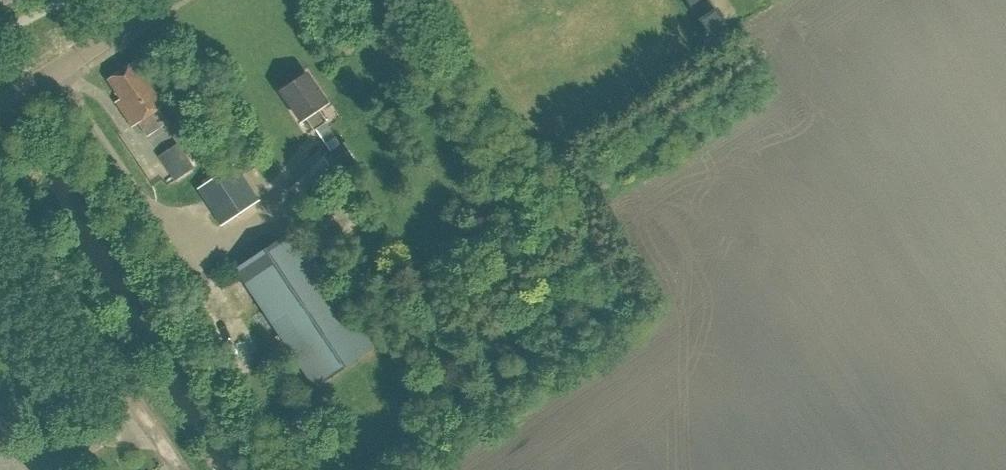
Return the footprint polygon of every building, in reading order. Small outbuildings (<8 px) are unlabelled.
[(726,23),(711,0),(688,0),(711,34),(726,23)] [(145,78),(136,64),(108,81),(121,100),(116,103),(131,127),(138,122),(160,108),(166,104),(148,77),(145,78)] [(327,120),(318,107),(325,102),(306,75),(283,92),(302,119),(306,116),(315,129),(316,128),(325,122),(327,120)] [(160,108),(138,122),(147,135),(168,121),(160,108)] [(325,122),(316,128),(326,142),(334,136),(325,122)] [(184,140),(162,155),(180,180),(202,164),(184,140)] [(335,170),(355,157),(344,143),(324,156),(335,170)] [(222,225),(259,201),(235,165),(199,189),(222,225)] [(314,388),(373,350),(294,231),(236,269),(314,388)]
